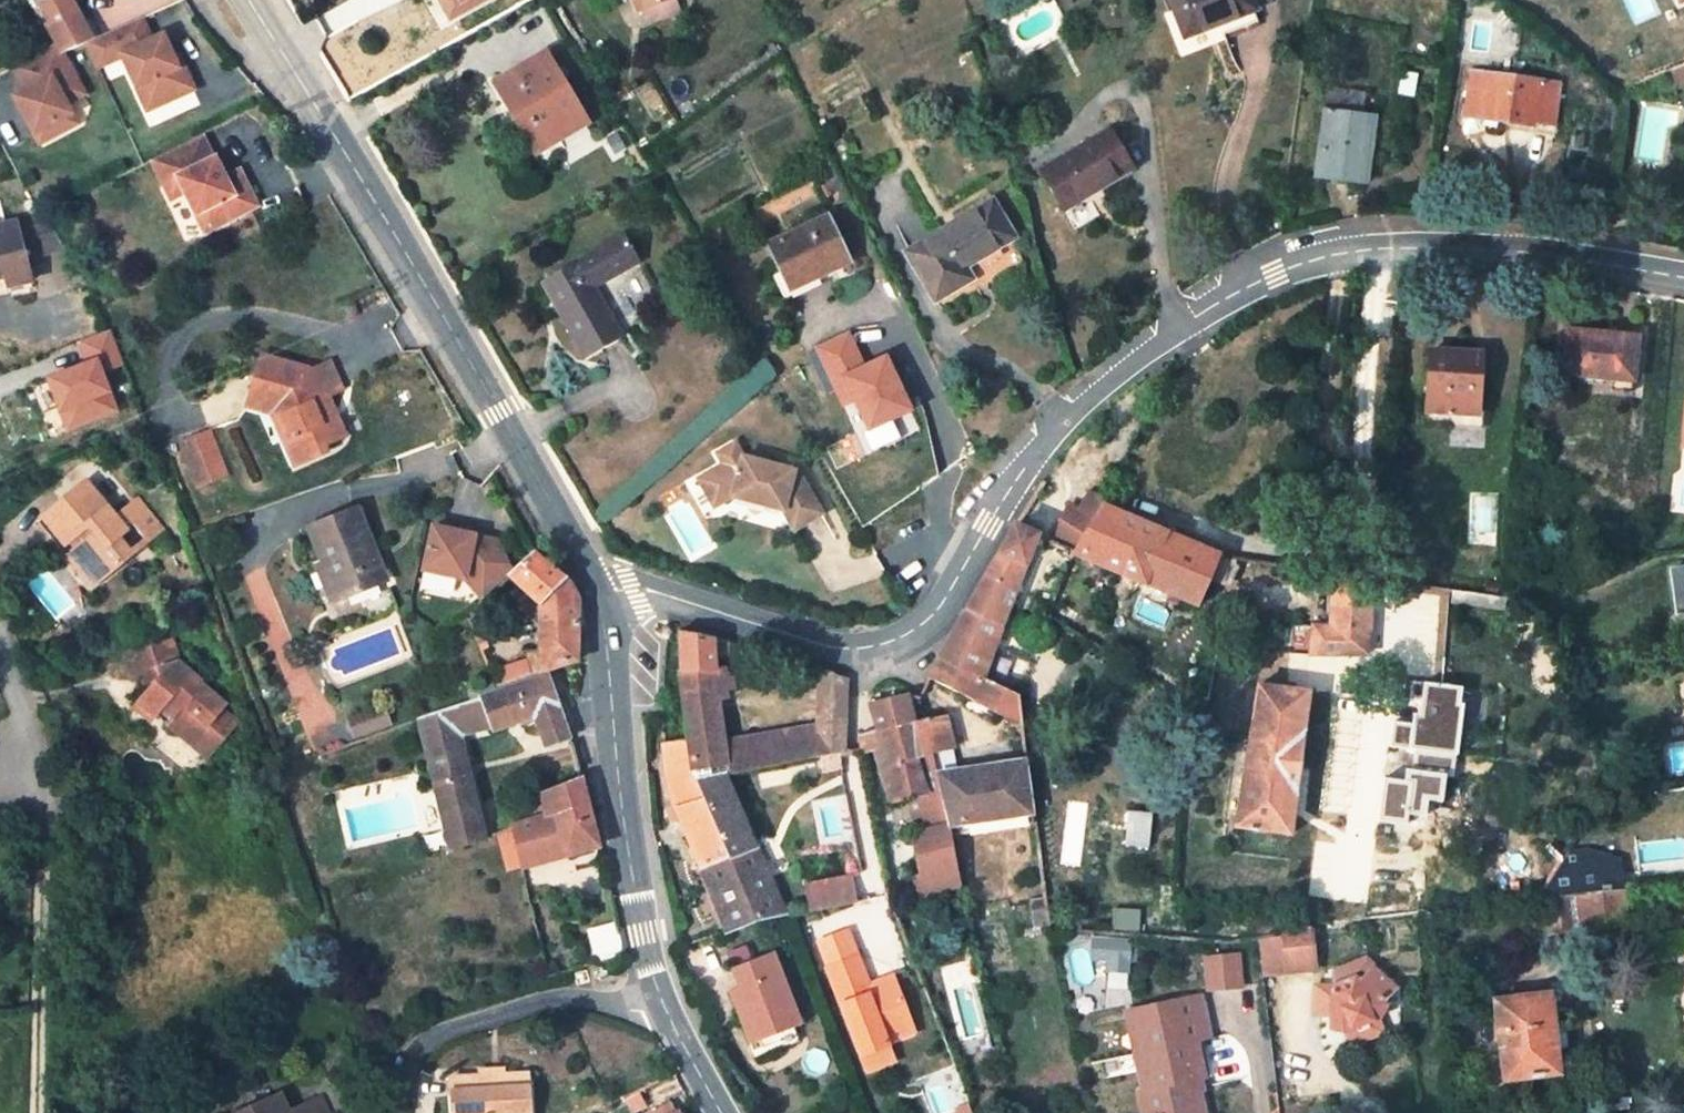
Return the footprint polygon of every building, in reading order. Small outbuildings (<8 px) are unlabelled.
[(66,59),(89,47),(92,45),(94,44),(71,0),(35,0),(66,59)] [(448,20),(492,0),(439,0),(448,20)] [(641,9),(655,4),(666,0),(637,0),(641,9)] [(682,13),(677,0),(666,0),(655,4),(662,20),(682,13)] [(1185,38),(1255,10),(1253,6),(1251,0),(1169,0),(1185,38)] [(1624,21),(1645,12),(1648,21),(1678,8),(1675,0),(1615,0),(1624,21)] [(92,45),(89,47),(102,72),(125,59),(141,89),(148,86),(160,108),(196,89),(184,64),(179,67),(163,36),(151,42),(141,20),(125,28),(94,44),(92,45)] [(60,49),(16,72),(29,96),(17,102),(36,140),(74,120),(68,110),(87,101),(75,77),(66,59),(60,49)] [(545,148),(587,123),(547,53),(495,83),(507,103),(517,98),(545,148)] [(1667,72),(1672,86),(1683,81),(1683,66),(1667,72)] [(1560,84),(1471,71),(1465,117),(1536,127),(1536,122),(1554,124),(1560,84)] [(148,86),(141,89),(152,112),(160,108),(148,86)] [(517,98),(507,103),(535,153),(545,148),(517,98)] [(1368,117),(1325,112),(1316,176),(1367,182),(1371,153),(1363,152),(1368,117)] [(74,120),(36,140),(41,149),(79,130),(74,120)] [(219,156),(207,132),(159,157),(172,182),(186,174),(193,189),(214,228),(263,203),(251,178),(236,185),(231,175),(221,155),(219,156)] [(1109,132),(1041,172),(1062,208),(1131,168),(1109,132)] [(1003,158),(991,161),(994,174),(1006,171),(1003,158)] [(246,168),(231,175),(236,185),(251,178),(246,168)] [(186,174),(172,182),(180,196),(193,189),(186,174)] [(992,203),(907,252),(934,300),(970,278),(964,267),(1013,238),(992,203)] [(0,226),(0,279),(4,278),(7,289),(33,282),(26,258),(63,247),(43,216),(16,223),(16,222),(0,226)] [(828,217),(768,246),(787,288),(821,272),(822,274),(849,262),(828,217)] [(624,235),(542,281),(585,357),(621,337),(593,287),(639,261),(624,235)] [(48,376),(67,431),(122,413),(108,370),(125,365),(113,328),(76,340),(84,364),(48,376)] [(857,441),(919,414),(893,353),(867,364),(851,328),(815,344),(857,441)] [(1639,336),(1567,329),(1564,374),(1612,379),(1633,381),(1639,336)] [(1472,355),(1431,352),(1427,410),(1469,413),(1472,355)] [(1478,412),(1480,355),(1472,355),(1469,413),(1478,412)] [(260,358),(246,407),(272,413),(284,416),(292,435),(283,440),(296,466),(327,452),(324,446),(345,437),(328,396),(342,391),(329,363),(311,371),(260,358)] [(1611,389),(1632,391),(1633,381),(1612,379),(1611,389)] [(272,413),(283,440),(292,435),(284,416),(272,413)] [(729,498),(754,504),(779,510),(790,528),(818,512),(797,478),(791,476),(790,473),(790,470),(739,457),(732,445),(710,458),(716,469),(693,481),(710,510),(729,498)] [(190,480),(208,529),(241,517),(223,468),(190,480)] [(114,518),(84,482),(42,516),(65,545),(68,542),(76,536),(82,545),(75,551),(99,580),(160,530),(136,501),(114,518)] [(1100,507),(1104,500),(1089,491),(1077,511),(1092,521),(1100,507)] [(1073,550),(1092,521),(1077,511),(1068,506),(1050,535),(1073,550)] [(1072,554),(1197,604),(1218,555),(1100,507),(1092,521),(1073,550),(1072,552),(1072,554)] [(356,508),(308,527),(322,563),(336,601),(386,581),(356,508)] [(65,545),(42,516),(36,521),(59,549),(65,545)] [(424,576),(502,587),(509,535),(431,525),(424,576)] [(1023,568),(1038,536),(1014,526),(1003,548),(996,561),(969,605),(946,647),(939,660),(981,679),(985,669),(1023,568)] [(68,542),(75,551),(82,545),(76,536),(68,542)] [(66,558),(90,588),(99,580),(75,551),(66,558)] [(509,574),(540,604),(541,673),(576,660),(578,599),(569,582),(533,552),(509,574)] [(315,566),(330,604),(336,601),(322,563),(315,566)] [(1671,570),(1678,613),(1683,612),(1683,569),(1671,570)] [(1329,626),(1313,624),(1311,654),(1313,654),(1367,654),(1374,578),(1334,572),(1329,626)] [(680,635),(680,642),(680,681),(688,739),(695,782),(724,774),(725,776),(844,752),(845,681),(846,679),(817,667),(801,663),(799,672),(797,679),(817,683),(817,727),(723,740),(716,684),(726,684),(725,644),(708,640),(680,635)] [(489,647),(484,636),(475,640),(480,650),(489,647)] [(170,638),(124,653),(131,680),(141,678),(145,692),(133,708),(150,722),(156,715),(162,708),(171,715),(165,722),(207,757),(236,723),(221,709),(224,706),(198,683),(200,681),(177,662),(170,638)] [(778,657),(776,665),(799,672),(801,663),(778,657)] [(1457,804),(1466,686),(1441,684),(1443,659),(1421,657),(1416,727),(1397,726),(1396,743),(1413,744),(1410,780),(1384,777),(1381,821),(1413,823),(1413,814),(1432,816),(1433,802),(1457,804)] [(939,660),(929,679),(1021,722),(1018,696),(1003,689),(981,679),(939,660)] [(1003,689),(1008,680),(985,669),(981,679),(1003,689)] [(432,715),(418,720),(429,762),(452,848),(483,840),(467,777),(469,776),(464,753),(460,734),(490,727),(491,731),(533,716),(546,748),(570,739),(547,673),(480,697),(468,702),(467,702),(455,706),(444,710),(435,713),(432,715)] [(1307,694),(1257,687),(1240,817),(1238,827),(1289,834),(1307,694)] [(907,696),(869,705),(876,731),(913,721),(907,696)] [(156,715),(165,722),(171,715),(162,708),(156,715)] [(350,722),(356,738),(389,727),(383,711),(350,722)] [(960,771),(946,716),(913,722),(922,755),(930,754),(936,774),(950,838),(1032,826),(1025,761),(960,771)] [(927,831),(911,835),(920,877),(913,878),(919,899),(961,887),(950,838),(936,774),(930,754),(922,755),(913,722),(913,721),(876,731),(858,736),(860,753),(877,749),(892,801),(917,795),(927,831)] [(688,739),(662,743),(663,769),(672,804),(673,808),(679,822),(689,846),(693,844),(702,867),(728,857),(695,782),(688,739)] [(733,796),(725,776),(724,774),(695,782),(728,857),(702,867),(699,868),(704,879),(716,908),(725,931),(753,921),(782,914),(784,913),(752,839),(733,796)] [(524,868),(599,846),(581,778),(539,794),(546,814),(512,827),(513,828),(524,868)] [(762,835),(743,792),(733,796),(752,839),(762,835)] [(673,808),(666,811),(672,825),(679,822),(673,808)] [(1567,881),(1600,876),(1596,852),(1587,849),(1568,851),(1554,873),(1567,881)] [(1628,888),(1625,859),(1596,852),(1600,876),(1567,881),(1554,873),(1539,897),(1628,888)] [(544,883),(540,870),(523,875),(526,887),(544,883)] [(849,877),(808,885),(813,908),(854,901),(849,877)] [(701,898),(706,912),(716,908),(704,879),(697,882),(703,898),(701,898)] [(1627,924),(1624,892),(1611,893),(1615,925),(1627,924)] [(1611,893),(1544,901),(1548,933),(1615,925),(1611,893)] [(1030,900),(1033,928),(1048,926),(1044,898),(1030,900)] [(621,934),(609,937),(613,959),(626,955),(621,934)] [(1307,963),(1304,935),(1277,937),(1280,965),(1307,963)] [(1107,988),(1130,989),(1131,937),(1093,936),(1092,966),(1107,967),(1107,988)] [(772,953),(731,969),(739,988),(760,1042),(801,1026),(772,953)] [(1207,991),(1245,988),(1242,953),(1204,955),(1207,991)] [(914,1031),(895,983),(871,993),(868,985),(857,956),(827,968),(860,1055),(887,1045),(886,1042),(914,1031)] [(1395,987),(1364,961),(1332,973),(1331,1028),(1344,1031),(1378,1018),(1385,1006),(1382,1002),(1395,987)] [(610,967),(600,968),(602,979),(611,977),(610,967)] [(871,993),(895,983),(892,976),(868,985),(871,993)] [(751,1045),(760,1042),(739,988),(730,991),(751,1045)] [(1203,996),(1175,1002),(1184,1044),(1196,1042),(1212,1039),(1203,996)] [(1548,997),(1495,1002),(1501,1050),(1513,1049),(1516,1076),(1557,1072),(1554,1051),(1551,1025),(1548,997)] [(1135,1010),(1144,1053),(1134,1054),(1142,1090),(1138,1091),(1142,1112),(1203,1112),(1197,1082),(1203,1080),(1196,1042),(1184,1044),(1175,1002),(1135,1010)] [(1131,1055),(1134,1054),(1144,1053),(1135,1010),(1122,1013),(1131,1055)] [(1567,1050),(1565,1023),(1551,1025),(1554,1051),(1567,1050)] [(893,1060),(887,1045),(860,1055),(866,1070),(893,1060)] [(1516,1076),(1513,1049),(1501,1050),(1505,1078),(1516,1076)] [(482,1082),(504,1081),(503,1075),(503,1069),(481,1071),(481,1076),(482,1082)] [(449,1078),(452,1112),(532,1112),(528,1074),(503,1075),(504,1081),(482,1082),(481,1076),(449,1078)] [(634,1110),(657,1098),(650,1086),(627,1098),(634,1110)] [(242,1112),(306,1112),(302,1105),(288,1111),(279,1095),(242,1112)] [(320,1096),(302,1105),(306,1112),(327,1112),(320,1096)] [(651,1112),(679,1112),(678,1111),(676,1112),(670,1103),(651,1112)]
